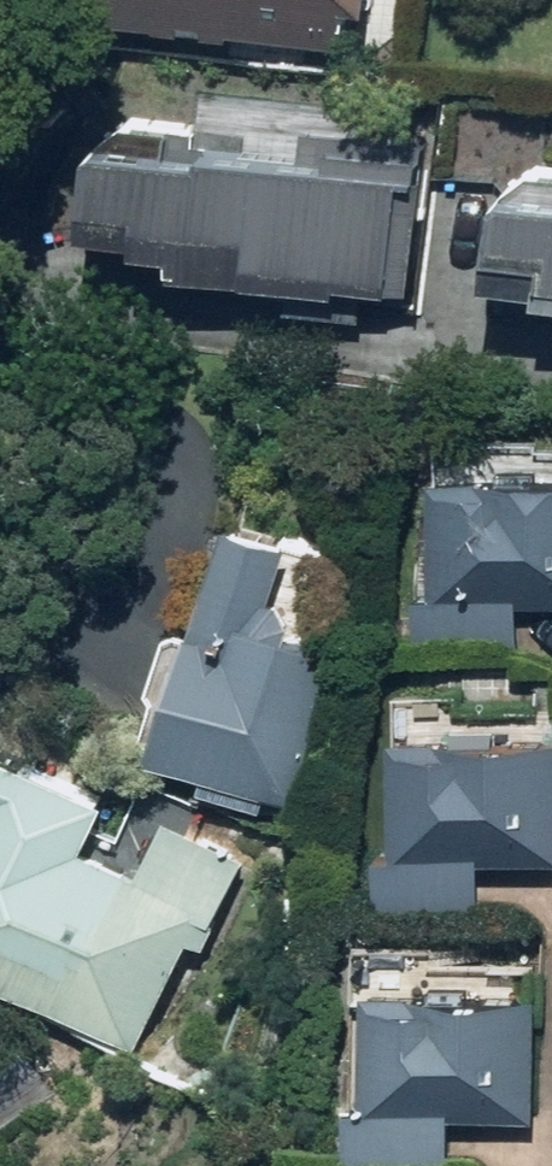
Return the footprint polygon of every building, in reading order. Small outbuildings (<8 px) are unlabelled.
[(239,60),(383,66),(385,0),(103,0),(101,26),(240,32),(239,60)] [(253,269),(251,296),(427,309),(439,143),(392,139),(396,92),(212,78),(207,142),(109,135),(102,231),(150,234),(149,244),(186,247),(185,263),(253,269)] [(510,185),(506,238),(551,241),(551,188),(510,185)] [(551,598),(551,433),(447,429),(441,590),(422,589),(419,653),(527,657),(529,598),(551,598)] [(184,620),(141,740),(215,769),(209,786),(271,809),(278,789),(304,799),(361,642),(307,622),(336,543),(246,511),(204,628),(184,620)] [(551,859),(551,687),(543,687),(543,703),(529,703),(530,664),(470,662),(470,682),(409,680),(404,845),(384,844),(382,910),(490,914),(491,857),(551,859)] [(217,947),(265,857),(176,809),(158,843),(111,818),(121,799),(16,743),(0,772),(0,971),(139,1045),(197,936),(217,947)] [(373,1098),(354,1097),(353,1153),(460,1156),(461,1109),(539,1111),(543,944),(366,939),(364,998),(375,998),(373,1098)]
